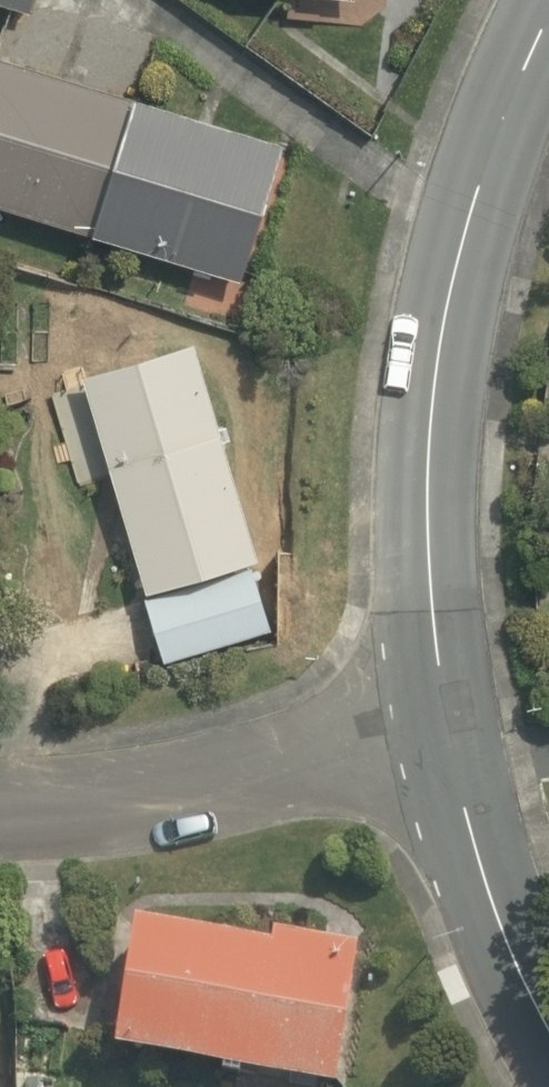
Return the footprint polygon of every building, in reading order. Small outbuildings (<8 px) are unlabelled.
[(36,23),(43,0),(0,0),(0,13),(36,23)] [(252,5),(361,14),(363,0),(246,0),(252,5)] [(0,72),(0,221),(245,290),(284,153),(0,72)] [(277,636),(195,349),(86,380),(167,667),(277,636)] [(539,354),(534,434),(548,435),(548,355),(539,354)] [(143,940),(129,1067),(312,1086),(347,1086),(360,963),(143,940)]
